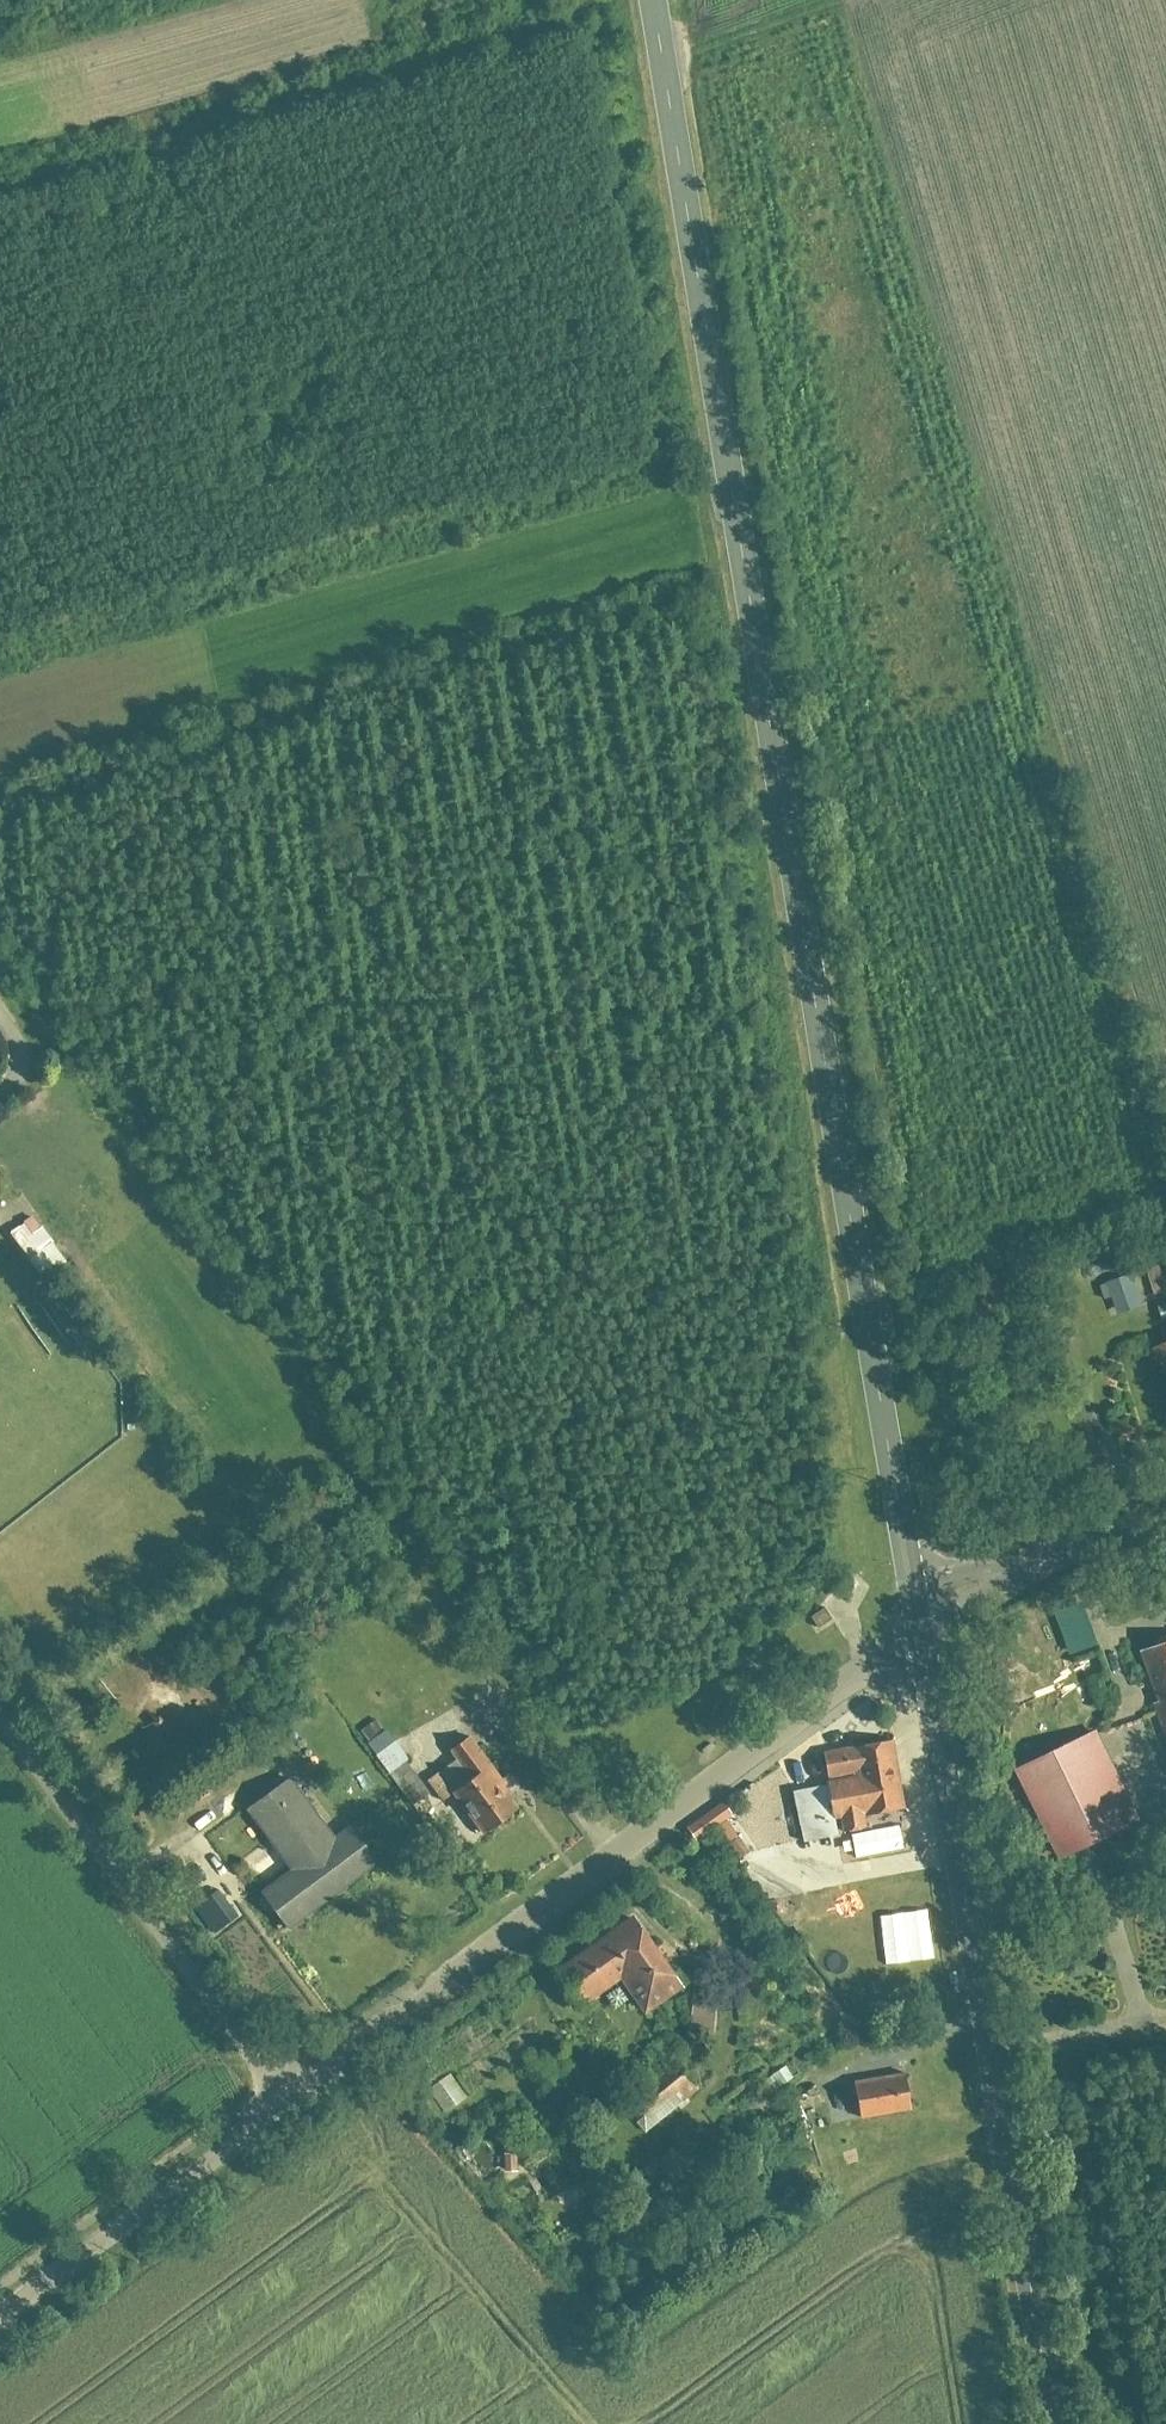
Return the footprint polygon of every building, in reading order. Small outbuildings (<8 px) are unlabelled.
[(1126,1279),(1107,1286),(1117,1312),(1136,1305),(1126,1279)] [(1146,1655),(1165,1709),(1165,1648),(1146,1655)] [(408,1759),(389,1734),(373,1745),(393,1771),(408,1759)] [(1104,1734),(1016,1775),(1057,1862),(1145,1821),(1104,1734)] [(477,1736),(454,1755),(473,1780),(497,1761),(477,1736)] [(899,1741),(830,1752),(835,1788),(800,1793),(808,1842),(876,1831),(873,1814),(910,1808),(899,1741)] [(495,1767),(456,1802),(489,1839),(529,1804),(495,1767)] [(357,1824),(343,1835),(299,1779),(256,1813),(299,1867),(272,1888),(300,1925),(384,1859),(357,1824)] [(691,1828),(700,1840),(736,1814),(727,1802),(691,1828)] [(219,1892),(199,1905),(218,1931),(237,1918),(219,1892)] [(636,1911),(561,1966),(593,2010),(627,1985),(647,2013),(689,1983),(636,1911)] [(717,2005),(696,2003),(694,2026),(715,2028),(717,2005)] [(914,2073),(861,2083),(867,2117),(921,2107),(914,2073)] [(451,2075),(432,2088),(447,2109),(465,2096),(451,2075)] [(632,2110),(653,2136),(695,2102),(674,2077),(632,2110)]
